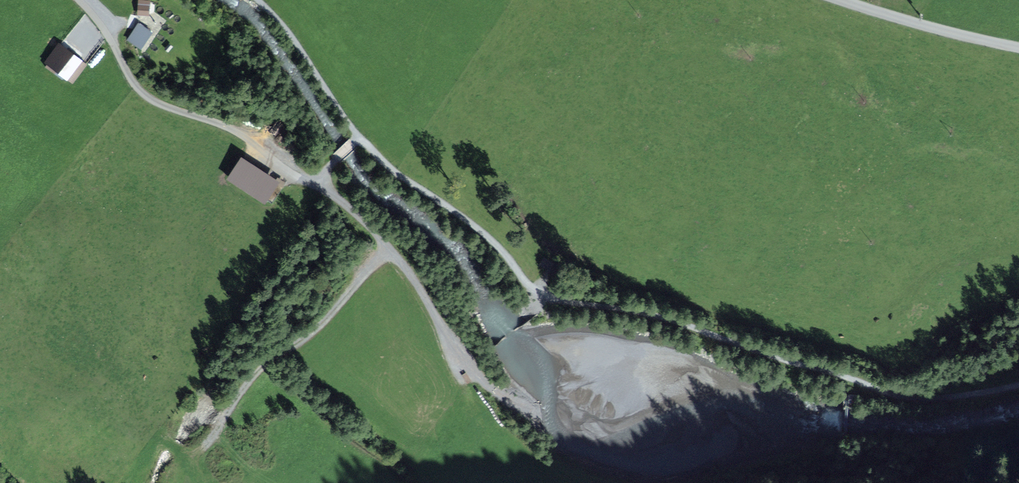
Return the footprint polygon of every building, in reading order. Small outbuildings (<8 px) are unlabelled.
[(139,24),(129,39),(140,46),(150,31),(139,24)] [(58,47),(48,61),(73,79),(83,66),(58,47)] [(243,161),(232,178),(263,198),(274,181),(243,161)] [(368,260),(376,254),(371,247),(363,253),(368,260)] [(550,263),(544,259),(540,265),(547,269),(550,263)]
